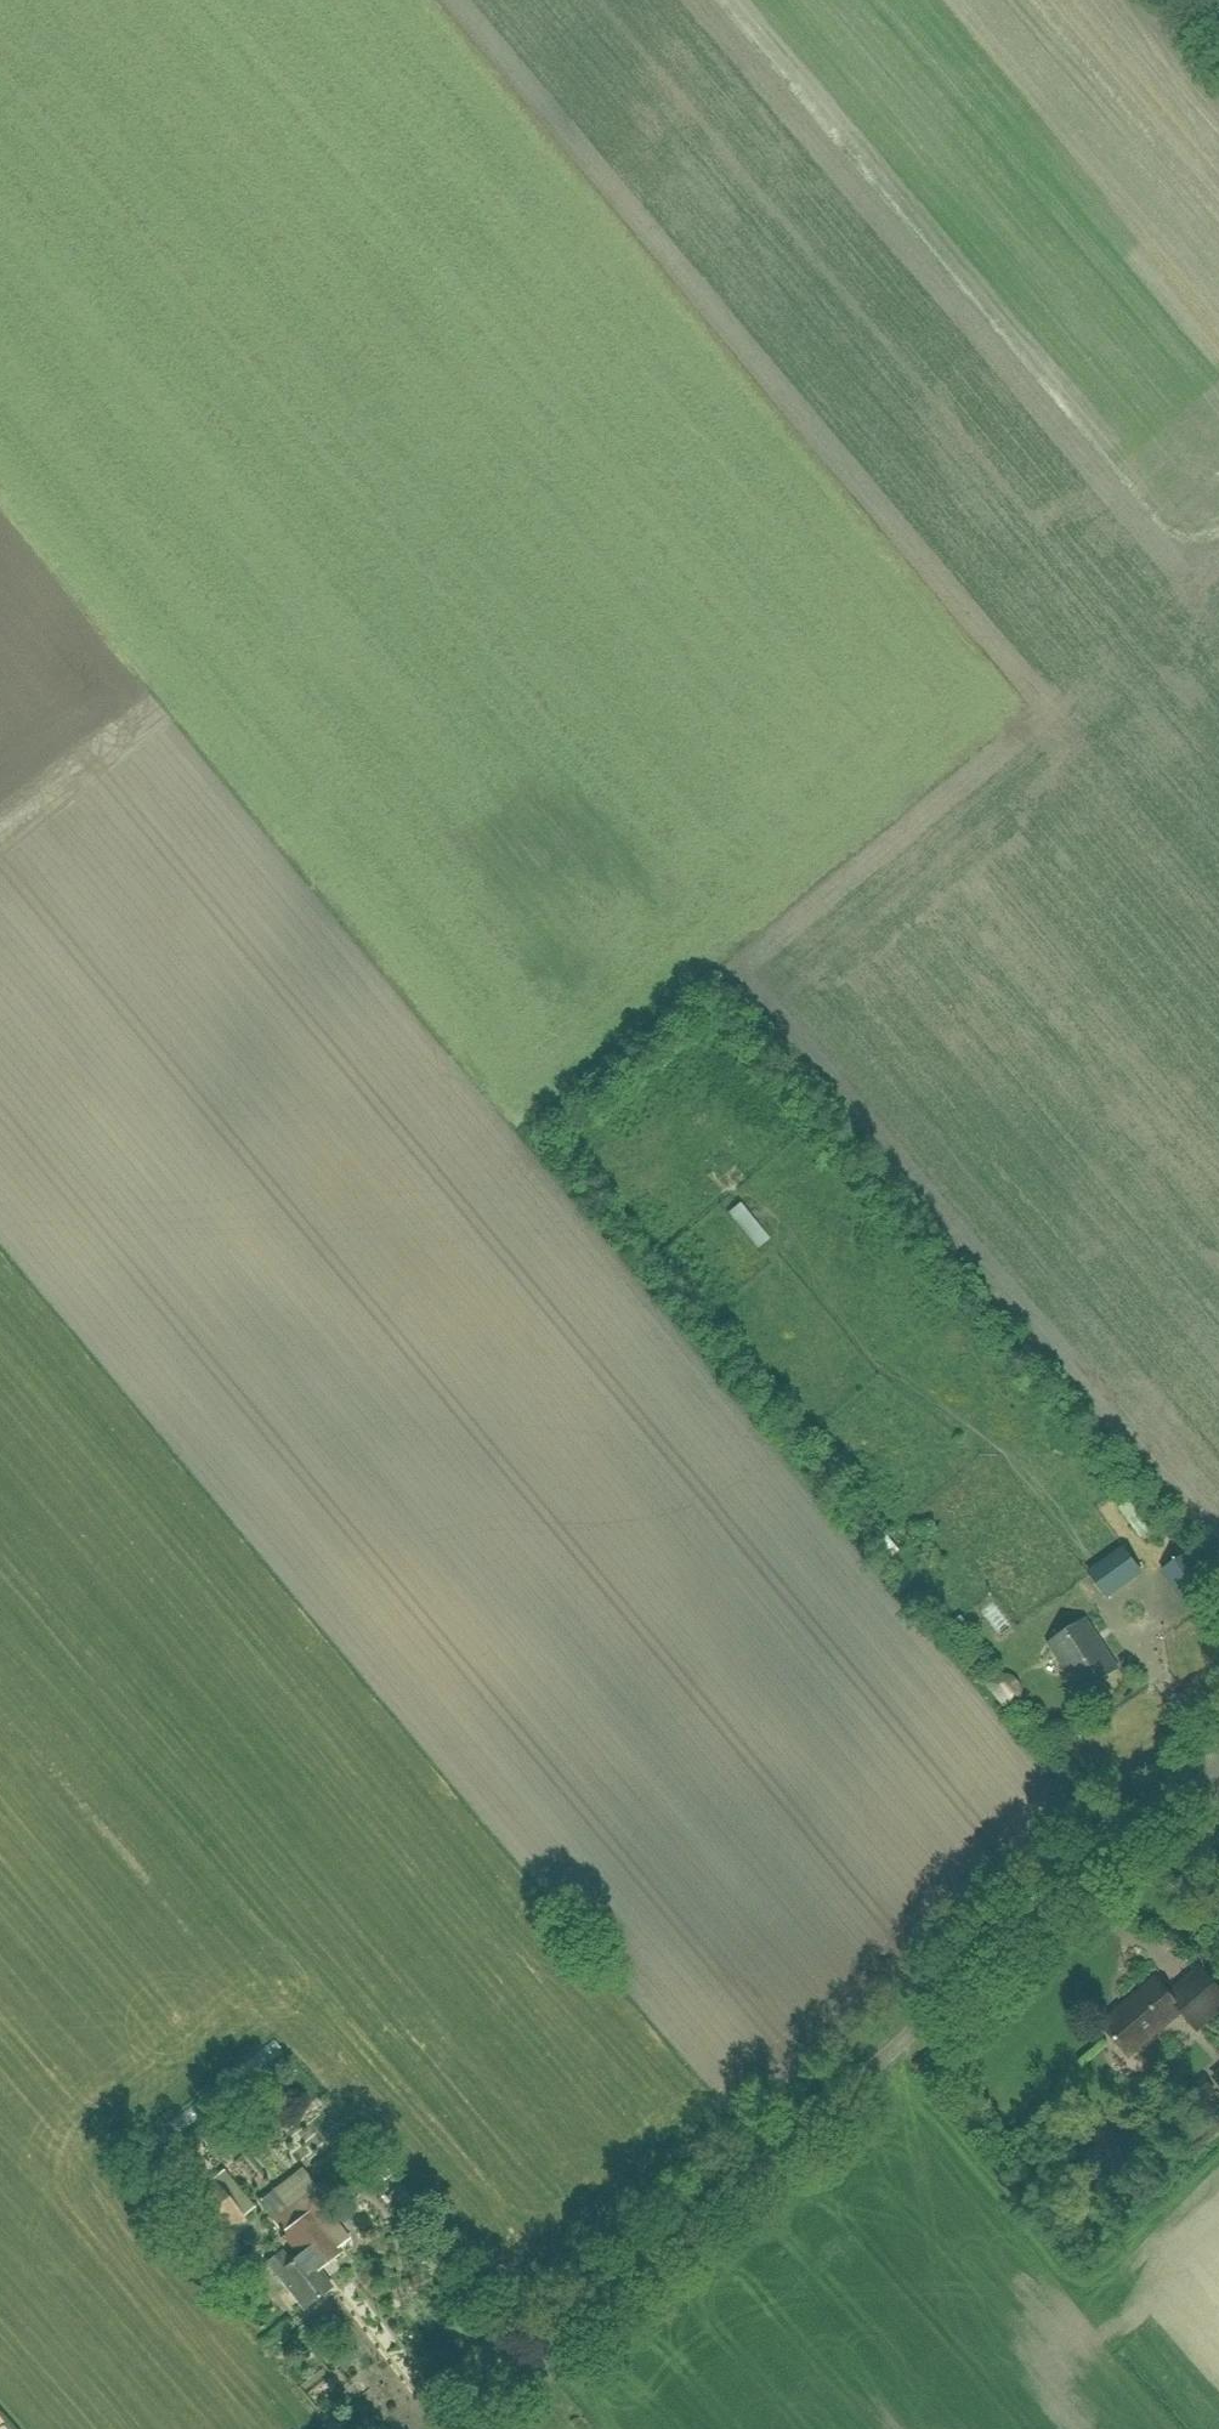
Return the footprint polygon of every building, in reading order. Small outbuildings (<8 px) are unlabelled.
[(1141,1570),(1126,1549),(1090,1575),(1105,1596),(1141,1570)] [(1218,1595),(1187,1552),(1163,1569),(1195,1613),(1218,1595)] [(1080,1693),(1118,1668),(1086,1619),(1085,1617),(1047,1643),(1047,1644),(1048,1644),(1080,1693)] [(1216,1988),(1199,1969),(1169,1994),(1155,1978),(1101,2024),(1128,2055),(1182,2010),(1197,2028),(1218,2009),(1218,1992),(1216,1988)] [(1198,2106),(1215,2091),(1204,2078),(1186,2093),(1198,2106)] [(243,2217),(211,2179),(173,2211),(205,2249),(218,2238),(225,2247),(250,2225),(243,2217)] [(302,2252),(290,2262),(280,2249),(264,2263),(273,2275),(275,2274),(303,2309),(331,2287),(317,2269),(340,2251),(337,2247),(346,2240),(310,2193),(272,2223),(292,2248),(296,2245),(302,2252)]
